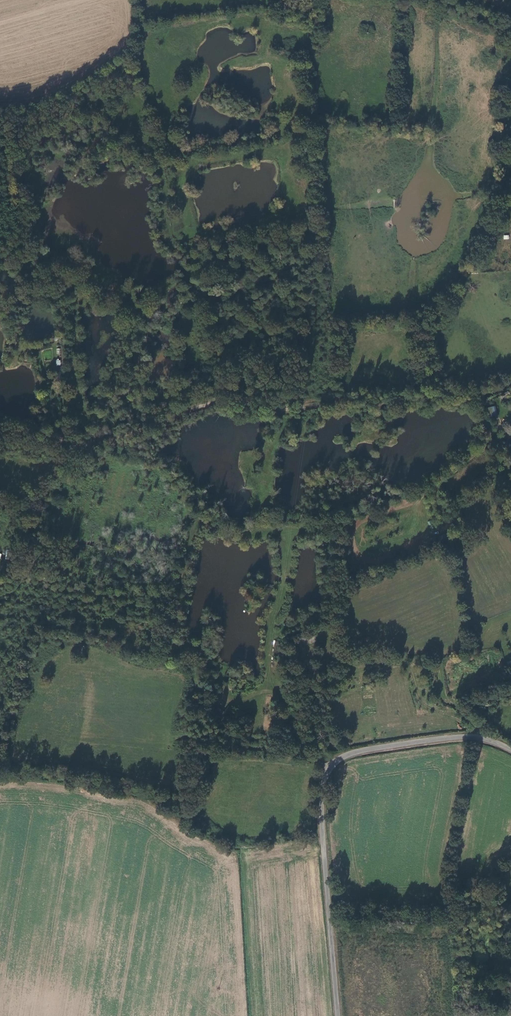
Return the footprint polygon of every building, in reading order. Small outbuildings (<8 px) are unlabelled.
[(510,396),(508,392),(499,396),(502,401),(504,400),(504,399),(510,396)] [(439,536),(440,542),(447,541),(446,534),(439,536)] [(218,709),(215,715),(221,717),(223,711),(218,709)]
